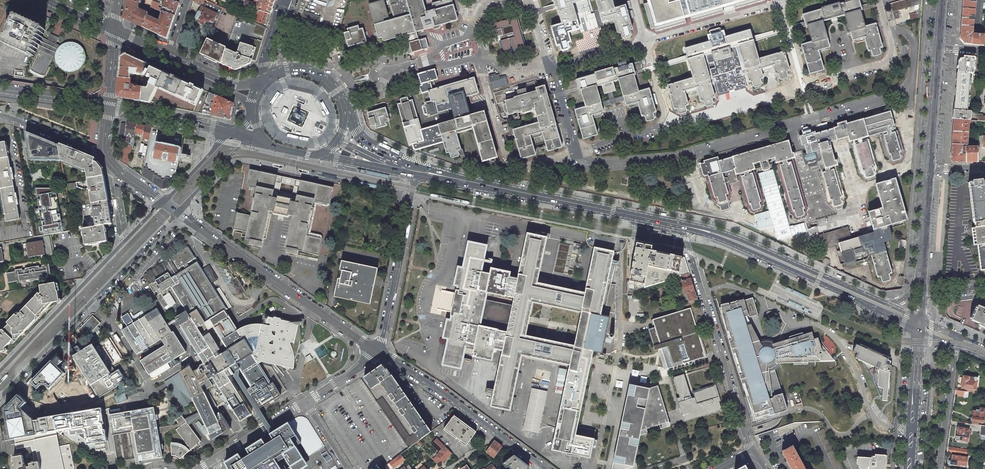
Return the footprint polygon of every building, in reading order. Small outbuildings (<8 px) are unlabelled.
[(139,9),(139,2),(126,0),(125,19),(143,27),(147,15),(148,13),(139,9)] [(162,11),(163,12),(175,16),(179,3),(171,0),(166,0),(163,9),(162,11)] [(202,7),(217,14),(211,27),(214,28),(223,8),(220,7),(215,5),(205,0),(204,0),(202,5),(201,6),(202,7)] [(244,6),(257,10),(260,0),(255,0),(254,3),(246,1),(244,6)] [(257,10),(258,10),(267,13),(271,14),(275,0),(274,0),(260,0),(257,10)] [(298,11),(302,12),(306,0),(301,0),(298,11)] [(428,48),(428,47),(426,39),(425,38),(419,40),(416,32),(434,27),(435,29),(439,28),(440,27),(439,25),(458,21),(452,0),(443,0),(432,3),(432,4),(432,6),(425,8),(423,0),(389,0),(395,19),(390,21),(384,1),(383,0),(369,4),(369,5),(378,38),(379,38),(382,37),(383,40),(384,41),(404,36),(406,44),(405,45),(408,53),(408,54),(428,48)] [(580,30),(573,4),(587,0),(553,0),(556,9),(557,9),(561,24),(550,27),(556,46),(559,45),(561,50),(562,51),(568,49),(570,48),(568,43),(572,42),(569,33),(580,30)] [(602,22),(603,23),(614,19),(618,33),(618,34),(621,33),(622,38),(624,39),(630,37),(631,35),(629,31),(632,30),(632,29),(626,6),(625,6),(614,9),(612,0),(595,0),(602,22)] [(651,29),(654,28),(655,32),(686,23),(685,18),(691,17),(692,21),(729,10),(765,0),(647,0),(648,2),(644,3),(651,29)] [(845,3),(839,4),(838,3),(822,8),(821,9),(822,9),(803,15),(802,16),(805,24),(805,26),(806,26),(807,26),(812,42),(802,45),(801,46),(809,73),(810,74),(823,70),(824,69),(818,50),(829,47),(822,22),(831,19),(832,21),(834,21),(836,20),(837,20),(836,18),(845,15),(852,40),(853,40),(864,37),(868,51),(868,52),(871,51),(872,56),(874,57),(880,55),(881,53),(879,48),(882,48),(882,47),(876,24),(875,24),(864,27),(859,11),(861,10),(861,8),(859,0),(854,0),(853,0),(844,0),(845,3)] [(890,4),(895,19),(900,18),(898,10),(920,4),(920,0),(904,0),(890,4)] [(962,9),(974,10),(975,0),(962,0),(962,9)] [(160,3),(152,1),(151,5),(150,7),(162,11),(163,9),(159,7),(160,3)] [(206,26),(211,28),(211,27),(217,14),(202,7),(200,11),(198,11),(195,18),(196,19),(199,20),(198,22),(203,24),(206,26)] [(974,20),(974,10),(962,9),(960,26),(972,27),(973,20),(974,20)] [(254,21),(264,24),(267,13),(258,10),(254,21)] [(304,11),(301,19),(318,24),(320,16),(304,11)] [(152,18),(147,15),(143,27),(167,38),(175,16),(163,12),(160,21),(152,18)] [(911,21),(918,19),(916,13),(909,15),(911,21)] [(45,28),(17,15),(4,44),(32,57),(36,48),(41,37),(45,28)] [(521,30),(518,17),(495,23),(497,30),(496,30),(498,37),(499,36),(501,41),(499,41),(503,55),(512,53),(508,41),(511,40),(514,52),(527,49),(523,35),(521,35),(520,31),(521,30)] [(266,28),(256,24),(253,33),(264,37),(266,28)] [(358,26),(348,29),(347,30),(348,33),(345,33),(345,34),(348,46),(349,47),(366,42),(366,41),(363,29),(362,29),(359,29),(358,26)] [(960,26),(960,38),(964,44),(984,46),(984,35),(972,33),(972,27),(960,26)] [(687,56),(688,58),(704,54),(705,53),(735,45),(739,44),(754,40),(751,29),(726,36),(724,30),(719,27),(709,30),(707,35),(709,41),(685,48),(687,56)] [(53,56),(56,57),(56,61),(58,67),(65,72),(73,74),(81,70),(86,62),(86,53),(81,46),(78,44),(73,42),(69,42),(64,44),(61,46),(56,43),(59,37),(51,34),(48,40),(41,37),(36,48),(40,50),(31,71),(31,72),(33,73),(33,74),(38,77),(40,76),(41,77),(43,77),(44,77),(45,75),(46,75),(50,66),(49,65),(52,58),(53,56)] [(251,38),(249,45),(256,47),(252,60),(256,61),(262,41),(251,38)] [(227,48),(208,39),(201,54),(206,56),(217,61),(217,62),(222,64),(226,49),(227,48)] [(754,40),(739,44),(750,82),(752,82),(753,87),(755,87),(761,86),(762,84),(760,79),(763,79),(763,77),(761,68),(759,58),(754,40)] [(235,70),(251,64),(252,60),(256,47),(249,45),(241,43),(237,53),(236,53),(226,49),(222,64),(235,70)] [(735,45),(705,53),(717,95),(732,91),(747,87),(735,45)] [(783,52),(759,58),(761,68),(772,65),(775,74),(776,75),(778,74),(779,79),(781,80),(787,78),(788,77),(787,72),(789,71),(789,70),(784,52),(783,52)] [(145,63),(126,54),(121,57),(119,78),(131,79),(131,74),(134,74),(134,76),(138,76),(138,74),(141,75),(144,75),(145,63)] [(704,54),(688,58),(693,78),(696,87),(700,101),(701,102),(703,101),(705,106),(706,107),(712,105),(713,103),(712,99),(714,98),(715,96),(704,54)] [(957,72),(970,73),(973,74),(974,66),(975,66),(975,64),(975,62),(974,62),(974,57),(963,56),(961,59),(958,61),(957,72)] [(613,68),(596,73),(596,74),(577,80),(567,82),(569,90),(579,87),(580,91),(570,93),(574,106),(585,103),(585,104),(586,107),(575,110),(583,138),(584,139),(597,135),(598,134),(592,115),(603,112),(603,111),(602,106),(601,102),(596,86),(602,85),(604,93),(608,93),(610,100),(613,99),(611,91),(615,90),(613,82),(619,80),(623,96),(625,100),(626,105),(627,105),(638,102),(641,116),(642,117),(645,116),(646,121),(648,121),(654,120),(655,118),(653,113),(656,113),(656,112),(649,89),(638,92),(637,87),(648,83),(645,72),(635,75),(636,74),(635,71),(643,68),(641,62),(632,64),(627,66),(626,60),(623,59),(620,59),(618,62),(620,68),(614,70),(613,69),(613,68)] [(165,72),(145,63),(144,75),(152,79),(147,88),(143,88),(142,101),(150,103),(157,88),(176,96),(196,106),(203,89),(184,80),(165,72)] [(455,120),(439,125),(439,126),(443,142),(446,153),(447,153),(450,152),(451,157),(452,158),(459,156),(459,155),(458,150),(460,149),(461,148),(456,133),(457,132),(458,132),(458,133),(462,132),(472,129),(472,128),(473,128),(483,161),(484,162),(496,158),(497,157),(483,109),(474,111),(475,115),(470,116),(465,97),(478,93),(479,93),(474,78),(455,83),(455,81),(454,81),(450,82),(451,84),(436,89),(434,80),(437,79),(435,70),(434,70),(414,75),(414,76),(416,85),(417,85),(418,85),(420,93),(421,94),(428,91),(431,101),(425,103),(425,104),(425,105),(423,106),(423,107),(425,114),(426,115),(428,115),(428,116),(429,116),(439,113),(437,105),(450,101),(455,120)] [(970,73),(957,72),(954,110),(967,111),(967,103),(969,103),(971,81),(969,81),(970,73)] [(493,89),(508,85),(506,76),(500,78),(499,75),(496,76),(495,74),(489,76),(493,89)] [(131,79),(119,78),(118,92),(122,97),(125,98),(134,99),(134,100),(142,101),(143,88),(135,87),(133,86),(130,85),(131,79)] [(668,85),(667,86),(674,109),(675,109),(677,109),(678,113),(680,114),(686,113),(687,111),(685,106),(688,106),(688,105),(684,91),(696,87),(693,78),(668,85)] [(522,113),(524,113),(531,111),(534,124),(514,130),(513,130),(521,158),(522,159),(535,155),(536,154),(533,146),(545,142),(548,151),(562,147),(549,100),(551,100),(551,99),(550,95),(549,95),(547,95),(545,87),(544,86),(537,88),(536,89),(534,81),(494,93),(497,104),(503,102),(504,104),(503,106),(505,112),(507,119),(520,116),(519,112),(519,113),(522,112),(522,113)] [(211,115),(216,95),(209,92),(205,100),(211,103),(209,111),(201,109),(199,113),(211,115)] [(234,103),(216,95),(211,115),(231,119),(234,103)] [(602,106),(625,100),(623,96),(613,99),(610,100),(601,102),(602,106)] [(420,149),(422,148),(423,147),(421,142),(424,141),(421,130),(412,100),(408,101),(408,98),(406,97),(401,99),(400,100),(401,103),(398,104),(398,105),(409,145),(410,145),(413,145),(414,149),(416,150),(420,149)] [(385,108),(368,113),(371,125),(372,126),(375,125),(376,128),(377,128),(386,126),(387,125),(386,122),(389,121),(389,120),(386,108),(385,108)] [(967,111),(954,110),(954,119),(969,120),(970,120),(971,111),(967,111)] [(857,122),(846,125),(846,122),(845,122),(838,124),(837,125),(838,127),(816,134),(815,132),(814,132),(811,133),(810,128),(807,127),(803,128),(802,131),(803,135),(800,136),(799,137),(802,145),(804,145),(805,149),(807,153),(803,154),(803,155),(805,164),(806,164),(808,164),(809,166),(809,167),(817,165),(817,164),(817,161),(818,161),(818,160),(816,151),(819,150),(825,172),(823,173),(822,173),(822,174),(829,201),(830,201),(832,201),(833,206),(835,206),(841,205),(842,203),(840,198),(842,198),(843,197),(835,170),(834,169),(833,166),(837,165),(836,161),(835,161),(834,161),(830,147),(830,146),(829,146),(831,145),(830,142),(848,137),(849,141),(850,142),(853,141),(854,144),(854,145),(861,172),(862,172),(864,172),(865,177),(867,177),(873,176),(874,174),(872,169),(874,169),(875,168),(866,141),(865,141),(866,140),(865,138),(881,133),(882,136),(881,137),(887,156),(888,156),(889,156),(891,161),(892,161),(899,160),(899,158),(898,153),(900,153),(900,152),(896,132),(895,132),(894,129),(895,128),(890,112),(889,112),(862,120),(862,118),(861,117),(857,119),(856,119),(857,122)] [(969,120),(954,119),(953,132),(968,132),(969,120)] [(137,124),(127,122),(126,131),(125,136),(128,136),(127,142),(130,143),(129,145),(132,146),(133,140),(137,124)] [(152,127),(137,124),(133,140),(135,141),(137,133),(143,134),(142,138),(149,140),(152,127)] [(421,130),(424,141),(421,142),(423,147),(422,148),(443,142),(439,126),(439,125),(421,130)] [(62,160),(59,144),(47,139),(32,133),(26,131),(31,160),(62,160)] [(952,144),(962,145),(967,145),(968,132),(953,132),(952,144)] [(736,175),(739,174),(740,177),(748,205),(749,205),(750,204),(752,209),(753,210),(759,208),(760,207),(759,202),(761,202),(761,201),(753,173),(755,173),(754,170),(754,169),(753,164),(760,162),(762,170),(764,171),(769,170),(770,168),(767,160),(774,158),(776,163),(778,162),(779,165),(779,166),(792,212),(794,212),(796,216),(797,217),(803,215),(804,214),(803,209),(805,208),(792,162),(791,162),(790,159),(794,158),(794,157),(793,154),(793,153),(792,154),(792,153),(788,142),(787,141),(771,146),(769,139),(768,138),(761,140),(760,142),(761,146),(757,147),(756,143),(755,142),(748,144),(747,146),(749,152),(745,153),(739,155),(737,149),(736,148),(717,153),(716,155),(717,158),(705,161),(704,162),(705,163),(702,164),(701,166),(703,175),(705,176),(708,175),(714,197),(715,197),(717,197),(718,202),(720,202),(726,201),(727,199),(725,194),(727,194),(728,193),(725,184),(738,180),(736,175)] [(0,143),(0,182),(7,220),(20,217),(6,142),(0,143)] [(181,147),(157,143),(154,158),(164,160),(164,159),(168,160),(168,161),(178,163),(181,147)] [(62,160),(85,170),(85,169),(87,170),(88,178),(90,178),(104,175),(103,169),(98,161),(95,160),(95,159),(90,157),(64,146),(59,144),(62,160)] [(121,144),(119,161),(128,166),(130,153),(132,146),(129,145),(124,144),(121,144)] [(955,163),(965,162),(965,147),(961,147),(962,145),(952,144),(951,158),(951,160),(953,163),(955,163)] [(965,147),(965,162),(978,162),(977,147),(965,147)] [(794,158),(809,208),(807,211),(808,214),(806,218),(806,221),(836,212),(835,209),(834,210),(830,208),(830,205),(826,203),(817,171),(819,170),(818,168),(808,171),(807,171),(805,164),(803,155),(803,154),(807,153),(805,149),(792,153),(792,154),(793,153),(793,154),(794,157),(794,158)] [(817,164),(819,164),(821,170),(822,170),(823,173),(825,172),(819,150),(816,151),(818,160),(818,161),(817,161),(817,164)] [(148,169),(144,168),(142,175),(155,184),(161,189),(169,188),(173,184),(175,179),(166,177),(164,180),(161,179),(161,177),(157,176),(158,175),(154,174),(154,173),(151,172),(151,171),(147,170),(148,169)] [(389,176),(360,169),(359,172),(389,178),(389,176)] [(769,211),(755,214),(759,227),(760,229),(773,225),(778,240),(808,231),(808,230),(806,222),(789,227),(773,169),(758,174),(769,211)] [(306,235),(314,200),(330,204),(333,188),(302,181),(277,176),(250,170),(247,186),(258,188),(252,215),(237,212),(234,229),(248,232),(247,239),(251,240),(250,244),(262,247),(269,211),(274,212),(273,213),(274,213),(274,214),(288,217),(289,216),(289,215),(294,216),(286,252),(298,255),(299,250),(319,255),(322,239),(306,235)] [(623,173),(621,184),(626,185),(635,187),(638,176),(629,174),(623,173)] [(689,196),(696,194),(690,173),(683,175),(689,196)] [(108,201),(104,175),(90,178),(88,179),(90,188),(92,203),(108,201)] [(819,236),(823,248),(839,243),(844,263),(845,264),(846,263),(846,265),(848,266),(854,264),(855,263),(854,261),(855,261),(855,260),(854,256),(864,254),(864,253),(864,252),(866,251),(868,255),(867,256),(871,255),(877,277),(878,277),(880,277),(882,281),(883,282),(889,280),(890,279),(889,274),(891,273),(883,242),(892,240),(892,239),(888,226),(907,220),(894,180),(875,185),(876,186),(881,209),(868,212),(874,233),(851,240),(847,227),(819,236)] [(982,181),(982,180),(972,181),(972,182),(968,183),(973,223),(974,223),(975,227),(972,228),(974,245),(978,245),(981,270),(984,269),(984,180),(982,181)] [(386,191),(387,188),(357,181),(357,184),(386,191)] [(53,188),(39,188),(39,192),(36,192),(37,196),(40,196),(41,199),(38,200),(39,209),(42,208),(43,212),(40,213),(41,222),(44,221),(45,225),(42,226),(44,235),(61,232),(59,223),(62,223),(61,214),(58,214),(57,211),(60,210),(58,201),(55,201),(55,198),(58,197),(56,192),(54,192),(53,188)] [(108,201),(92,203),(94,213),(92,213),(93,218),(95,217),(96,226),(105,224),(112,223),(108,201)] [(96,226),(83,228),(85,245),(108,241),(105,224),(96,226)] [(574,436),(591,359),(592,351),(602,353),(605,335),(609,317),(600,315),(613,252),(595,248),(585,294),(581,293),(536,283),(546,238),(528,234),(518,279),(509,277),(510,273),(492,269),(490,274),(482,272),(487,246),(477,244),(469,242),(463,268),(458,267),(454,285),(458,286),(456,293),(452,313),(451,320),(447,319),(443,338),(448,339),(443,365),(461,369),(464,352),(474,354),(473,356),(492,360),(494,349),(503,350),(491,406),(510,410),(511,404),(513,397),(518,373),(521,355),(570,365),(552,450),(589,458),(593,440),(574,436)] [(898,248),(906,248),(907,240),(899,239),(898,248)] [(42,240),(27,243),(29,257),(45,254),(42,240)] [(561,240),(560,244),(570,246),(564,274),(574,276),(580,244),(561,240)] [(679,272),(681,257),(674,256),(674,255),(670,254),(670,255),(656,252),(656,251),(651,251),(652,246),(637,243),(630,280),(630,282),(644,285),(648,267),(679,272)] [(570,246),(560,244),(554,272),(564,274),(570,246)] [(297,354),(298,350),(298,349),(299,347),(299,345),(300,342),(300,337),(300,334),(300,331),(300,328),(300,324),(299,321),(299,320),(294,321),(293,320),(273,315),(264,313),(261,324),(258,324),(255,324),(252,325),(249,325),(245,326),(242,328),(241,328),(237,330),(225,311),(227,309),(211,283),(216,281),(209,270),(205,273),(198,261),(188,246),(162,262),(163,263),(144,275),(144,277),(149,285),(152,283),(159,294),(161,293),(169,305),(165,307),(169,314),(171,312),(173,316),(174,315),(176,319),(177,318),(205,364),(194,372),(190,366),(181,372),(213,439),(231,428),(217,406),(227,400),(241,421),(252,414),(227,375),(230,374),(231,376),(234,376),(235,373),(234,373),(233,372),(240,368),(256,394),(252,396),(260,408),(281,395),(273,383),(271,384),(258,364),(262,361),(281,366),(282,366),(288,370),(290,368),(294,369),(294,366),(294,364),(295,358),(297,354)] [(684,258),(681,257),(679,272),(648,267),(644,285),(630,282),(630,280),(627,280),(627,293),(684,275),(689,273),(684,258)] [(348,263),(342,262),(341,267),(340,271),(339,279),(338,283),(337,288),(335,296),(336,297),(344,298),(346,299),(347,299),(349,299),(352,300),(356,301),(357,301),(361,302),(364,302),(370,304),(371,298),(372,295),(373,290),(374,286),(374,283),(375,281),(375,278),(376,276),(376,275),(377,269),(371,268),(370,267),(368,267),(366,267),(361,266),(359,265),(358,265),(357,265),(353,264),(348,263)] [(12,272),(6,273),(8,283),(17,281),(51,275),(49,265),(42,267),(42,269),(40,269),(39,266),(25,268),(26,272),(23,272),(22,270),(12,272)] [(680,287),(683,286),(682,281),(685,280),(687,280),(691,279),(689,273),(684,275),(684,277),(681,278),(681,280),(678,281),(680,287)] [(51,275),(17,281),(17,283),(22,282),(22,283),(30,282),(30,281),(39,279),(39,280),(46,279),(46,278),(51,277),(51,275)] [(689,302),(697,299),(695,291),(694,288),(693,287),(693,286),(692,282),(691,279),(687,280),(685,280),(682,281),(683,286),(684,287),(684,288),(686,294),(689,302)] [(6,351),(5,348),(6,348),(16,337),(17,339),(36,320),(34,318),(39,313),(41,314),(45,310),(52,303),(59,302),(58,291),(57,291),(56,283),(40,286),(41,293),(40,294),(39,293),(21,312),(17,316),(16,314),(9,321),(11,322),(3,330),(0,331),(0,352),(6,351)] [(821,344),(820,345),(818,345),(816,341),(814,342),(813,339),(811,332),(777,343),(774,344),(772,343),(769,342),(768,342),(766,341),(765,341),(763,342),(762,342),(760,343),(746,317),(748,316),(749,317),(753,316),(757,315),(752,298),(719,308),(754,421),(787,410),(774,367),(776,365),(778,364),(835,361),(821,344)] [(978,306),(971,320),(984,326),(984,309),(978,306)] [(172,332),(157,308),(122,330),(137,354),(156,342),(160,349),(141,361),(149,375),(172,361),(173,363),(172,364),(172,365),(172,366),(173,366),(174,367),(174,366),(179,364),(179,363),(179,362),(179,361),(178,361),(177,361),(176,361),(175,359),(186,352),(173,332),(172,332)] [(700,339),(690,308),(685,309),(660,317),(652,319),(655,327),(660,344),(654,346),(655,350),(661,348),(663,348),(662,344),(665,343),(672,367),(706,357),(700,339)] [(101,323),(93,315),(78,330),(86,338),(101,323)] [(660,344),(655,327),(648,329),(654,346),(660,344)] [(668,368),(672,367),(665,343),(662,344),(663,348),(661,348),(668,368)] [(319,359),(329,353),(323,344),(314,350),(319,359)] [(859,346),(856,344),(853,351),(857,353),(855,358),(862,361),(866,367),(869,373),(875,385),(879,395),(882,395),(881,401),(886,401),(887,394),(889,394),(891,368),(891,365),(885,363),(887,359),(868,350),(859,346)] [(72,358),(82,374),(98,399),(124,382),(117,371),(108,377),(107,376),(110,375),(91,346),(82,352),(79,353),(72,358)] [(52,361),(31,382),(38,389),(41,385),(46,385),(50,389),(65,373),(58,366),(63,361),(58,357),(53,362),(52,361)] [(416,433),(420,439),(430,432),(431,432),(387,368),(386,369),(383,366),(377,370),(376,369),(364,377),(372,388),(378,384),(379,385),(382,384),(389,395),(392,401),(393,400),(400,410),(399,410),(403,415),(412,427),(411,428),(415,433),(416,433)] [(165,382),(183,406),(188,404),(192,401),(179,373),(165,382)] [(684,376),(683,374),(682,374),(680,375),(675,376),(676,379),(674,380),(679,396),(680,397),(677,398),(678,403),(679,406),(680,408),(681,412),(683,411),(684,416),(699,411),(701,417),(702,416),(707,415),(708,414),(709,414),(711,413),(716,412),(722,410),(720,402),(719,401),(718,398),(717,393),(716,391),(714,384),(700,389),(697,390),(693,391),(695,397),(695,398),(691,399),(689,392),(684,376)] [(967,389),(967,391),(975,392),(976,382),(977,381),(977,379),(976,378),(974,378),(968,377),(963,376),(961,388),(967,389)] [(629,384),(623,415),(620,429),(619,435),(618,439),(615,452),(615,456),(613,462),(615,462),(613,468),(625,468),(626,468),(633,466),(634,460),(635,456),(636,453),(639,439),(640,435),(640,433),(648,388),(629,384)] [(640,433),(640,435),(670,426),(668,419),(666,411),(661,396),(659,388),(658,385),(648,388),(646,400),(640,433)] [(538,433),(540,424),(541,421),(542,415),(543,409),(545,400),(547,391),(537,389),(536,389),(532,388),(531,391),(530,397),(528,406),(525,421),(523,430),(528,431),(531,431),(532,431),(534,432),(538,433)] [(14,439),(36,435),(34,421),(34,419),(31,418),(33,413),(30,410),(27,411),(26,408),(25,409),(23,406),(26,403),(27,403),(19,395),(13,401),(14,402),(6,410),(11,435),(10,435),(11,440),(14,439)] [(382,397),(376,401),(390,421),(398,432),(409,448),(417,442),(420,439),(416,433),(415,433),(410,437),(382,397)] [(6,410),(14,402),(13,401),(4,409),(10,435),(11,435),(6,410)] [(30,410),(33,413),(33,410),(26,403),(23,406),(25,409),(26,408),(27,411),(30,410)] [(41,420),(34,421),(36,435),(56,432),(57,432),(62,435),(64,431),(71,430),(72,436),(79,434),(79,436),(87,441),(88,445),(108,441),(102,408),(41,419),(41,420)] [(117,461),(125,460),(126,466),(129,465),(151,461),(150,457),(161,456),(152,408),(109,415),(117,461)] [(972,421),(979,422),(983,422),(984,412),(984,408),(980,408),(980,410),(976,410),(976,411),(973,411),(972,417),(971,421),(972,421)] [(445,428),(467,445),(475,433),(453,416),(452,418),(452,417),(451,419),(445,428)] [(186,421),(185,423),(200,442),(202,440),(186,421)] [(177,454),(180,458),(192,448),(200,442),(185,423),(181,426),(181,427),(178,430),(178,432),(177,434),(175,434),(173,434),(172,429),(169,429),(172,441),(172,455),(177,454)] [(227,466),(229,468),(259,468),(277,468),(276,467),(280,465),(276,458),(280,456),(286,466),(291,463),(299,458),(293,448),(298,445),(288,427),(275,436),(270,439),(271,441),(264,446),(262,444),(248,452),(250,455),(245,458),(242,459),(241,457),(227,466)] [(958,427),(956,436),(955,440),(959,441),(960,440),(968,441),(969,434),(968,434),(969,429),(964,428),(958,427)] [(35,462),(39,462),(41,468),(74,468),(69,444),(59,446),(56,432),(36,435),(14,439),(17,449),(31,446),(35,462)] [(438,449),(441,451),(445,447),(443,444),(437,439),(432,444),(437,449),(438,449)] [(494,458),(502,447),(494,441),(489,447),(486,452),(494,458)] [(791,468),(799,468),(803,467),(792,446),(784,450),(783,449),(782,450),(782,451),(782,452),(791,468)] [(443,462),(452,453),(445,447),(441,451),(436,455),(443,462)] [(394,468),(405,459),(401,454),(393,460),(389,462),(394,468)] [(884,464),(885,455),(875,454),(875,455),(875,456),(871,456),(871,458),(857,457),(857,463),(859,463),(862,463),(884,464)] [(16,468),(41,468),(39,462),(35,462),(30,463),(31,466),(27,467),(27,465),(25,465),(23,455),(14,457),(16,468)] [(528,466),(514,455),(503,464),(506,467),(507,467),(508,466),(510,468),(529,468),(528,466)] [(951,465),(965,467),(967,457),(953,455),(952,460),(951,460),(950,464),(951,464),(951,465)] [(491,461),(482,468),(483,468),(495,468),(492,464),(493,463),(491,461)]
